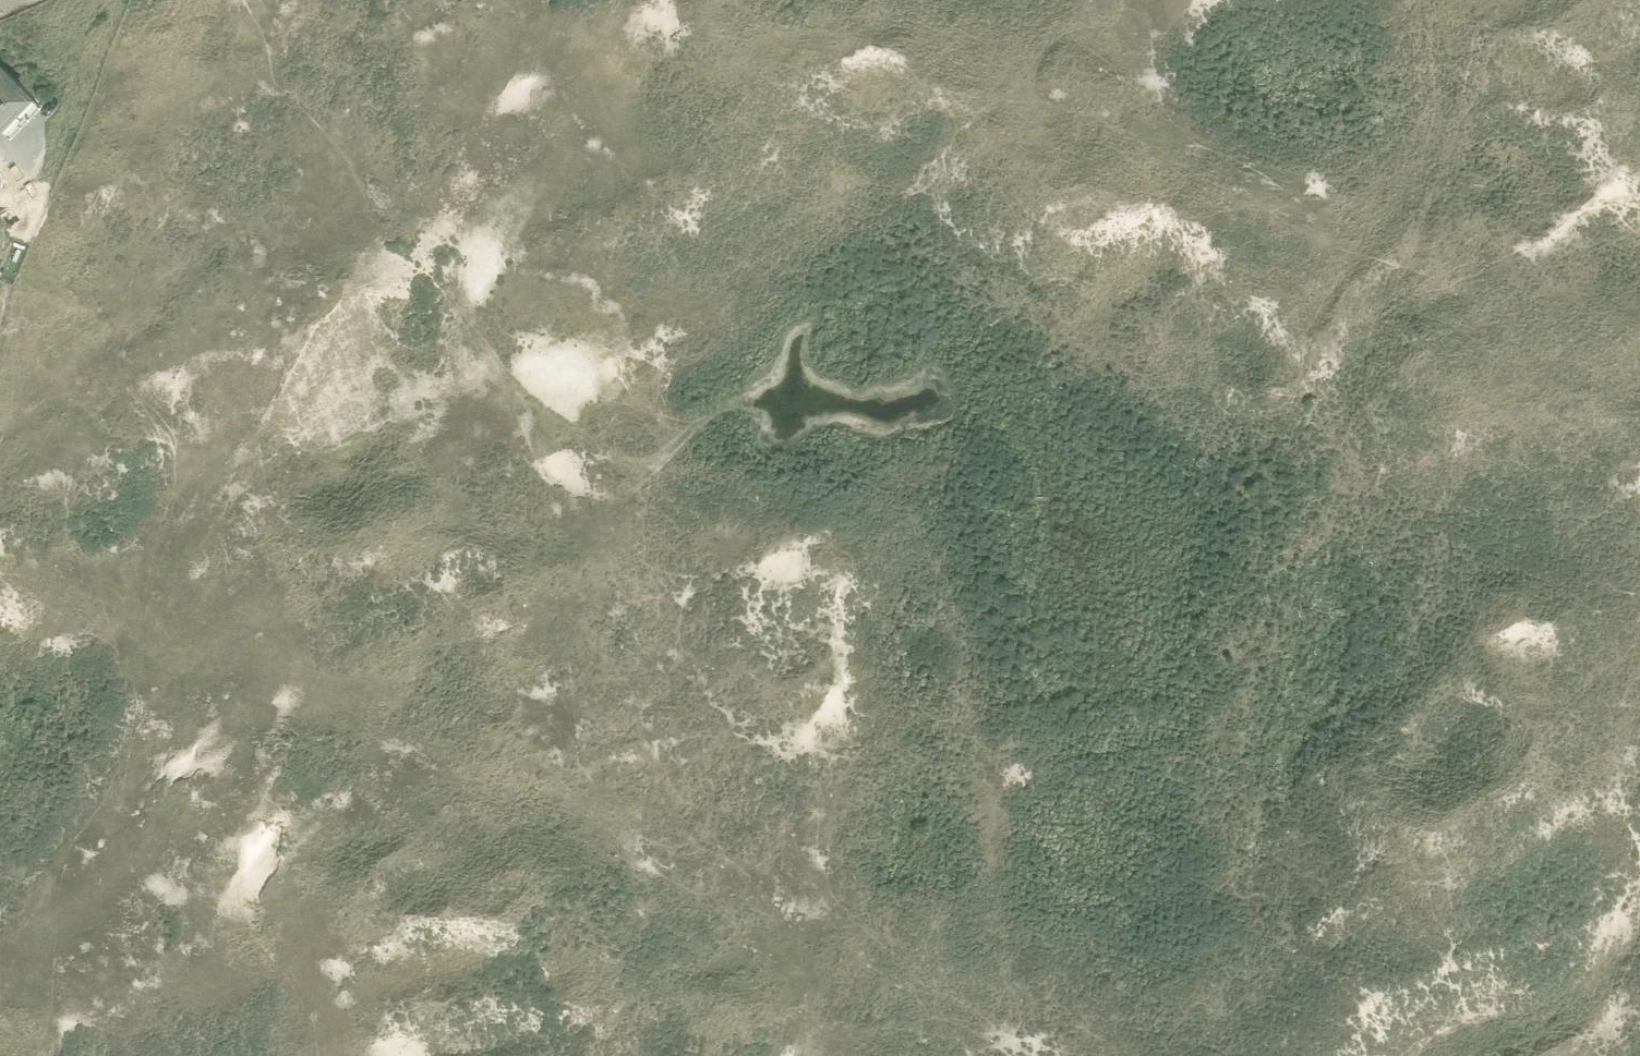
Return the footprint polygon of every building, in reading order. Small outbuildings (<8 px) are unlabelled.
[(0,69),(0,126),(4,130),(35,98),(2,67),(0,69)]
